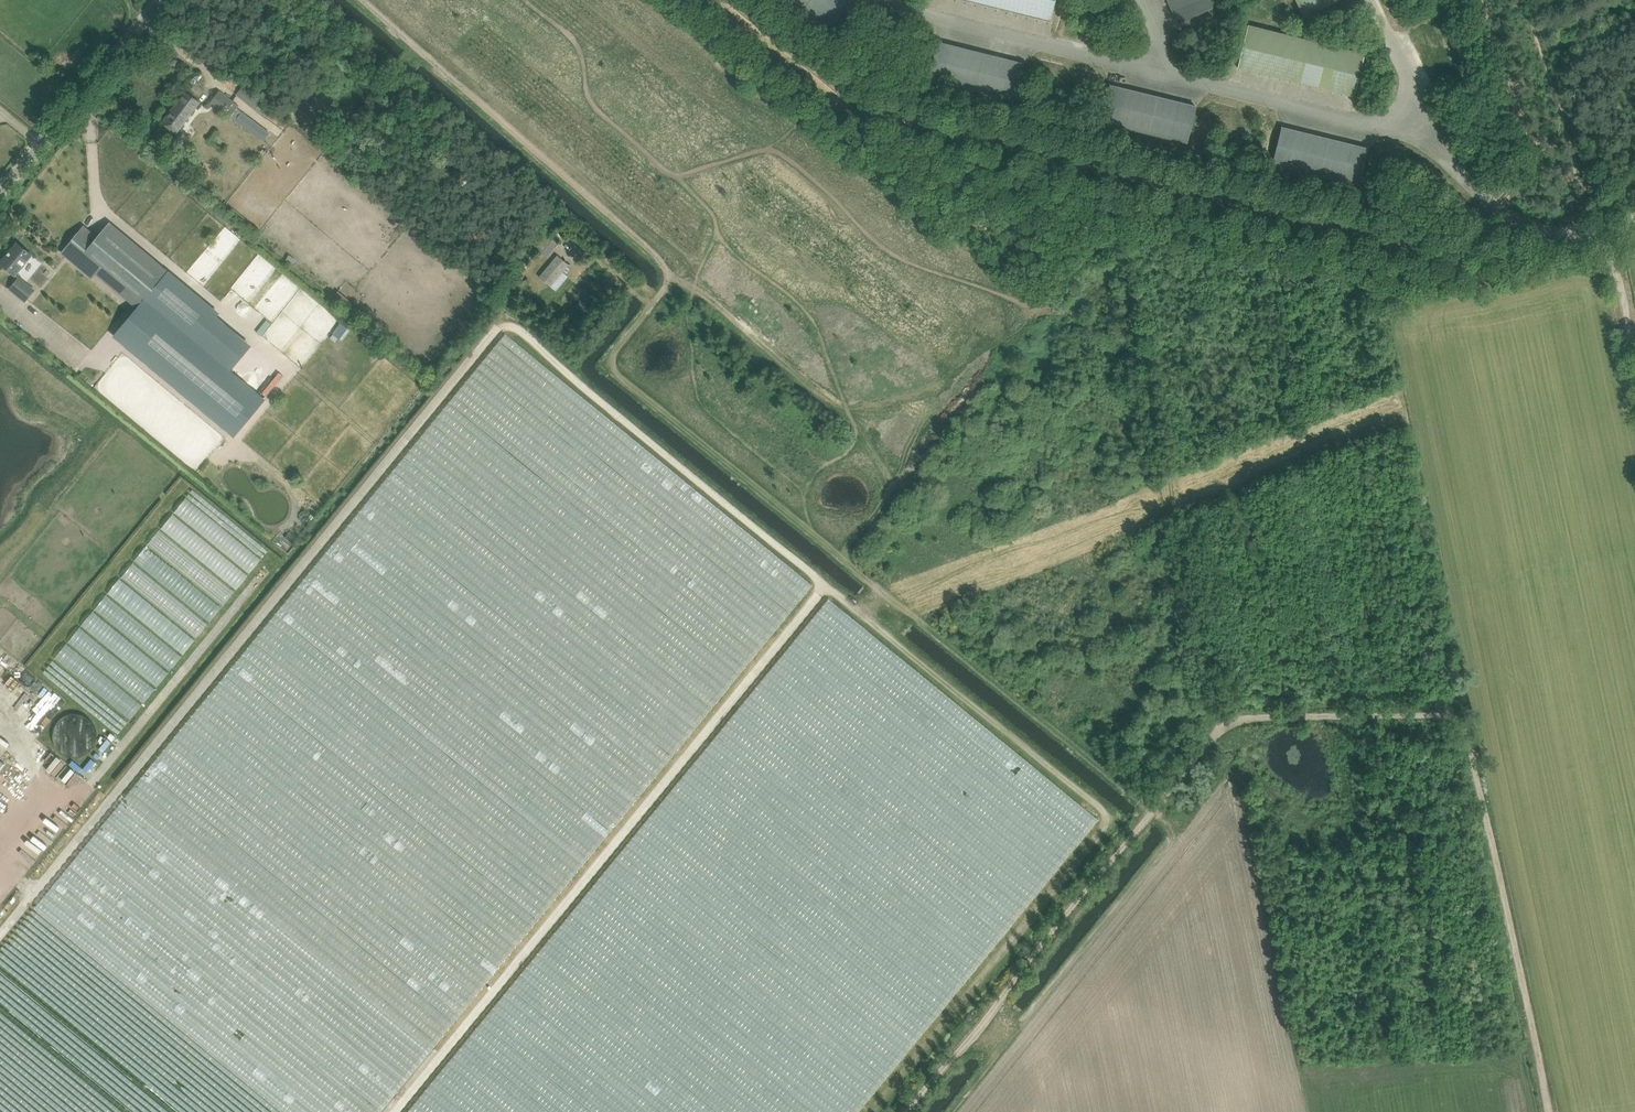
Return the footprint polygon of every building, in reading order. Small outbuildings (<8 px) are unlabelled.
[(836,33),(859,5),(853,0),(795,0),(836,33)] [(1050,21),(1055,0),(966,0),(1050,21)] [(1179,23),(1212,7),(1209,0),(1168,0),(1179,23)] [(1304,16),(1338,0),(1297,0),(1304,16)] [(1091,30),(1068,25),(1066,34),(1088,40),(1091,30)] [(1248,25),(1238,67),(1355,96),(1365,53),(1248,25)] [(938,42),(929,78),(1015,99),(1024,64),(938,42)] [(234,98),(266,118),(270,112),(258,104),(262,98),(242,85),(234,98)] [(1101,121),(1188,142),(1196,106),(1110,85),(1101,121)] [(233,102),(234,101),(219,90),(210,102),(235,119),(242,111),(237,107),(238,106),(233,102)] [(200,101),(195,97),(186,91),(163,122),(176,133),(200,101)] [(1368,148),(1292,130),(1282,127),(1273,163),(1359,184),(1368,148)] [(195,342),(220,312),(169,270),(111,221),(98,236),(85,224),(62,252),(93,278),(97,273),(138,307),(114,336),(235,437),(265,401),(195,342)] [(546,257),(558,242),(545,231),(533,246),(546,257)] [(16,275),(23,266),(32,255),(17,242),(1,262),(16,275)] [(557,254),(539,277),(557,291),(569,276),(567,274),(573,266),(570,263),(569,264),(557,254)] [(26,301),(33,292),(35,290),(19,277),(10,288),(26,301)] [(357,306),(338,290),(332,298),(350,314),(357,306)] [(341,322),(333,332),(343,340),(351,329),(341,322)] [(133,721),(260,555),(182,495),(56,660),(84,681),(80,687),(84,690),(80,695),(96,707),(100,702),(101,703),(104,699),(133,721)] [(112,541),(119,534),(110,525),(103,533),(112,541)] [(0,661),(0,675),(5,678),(12,668),(1,660),(0,661)] [(26,668),(17,678),(37,696),(46,686),(26,668)] [(0,698),(0,704),(18,718),(27,707),(6,691),(0,698)] [(53,692),(29,726),(41,734),(65,700),(53,692)] [(8,746),(17,735),(0,721),(0,739),(8,746)] [(56,779),(68,766),(62,761),(51,774),(56,779)] [(690,779),(695,773),(689,769),(685,774),(690,779)] [(99,793),(75,821),(80,825),(104,798),(99,793)]
